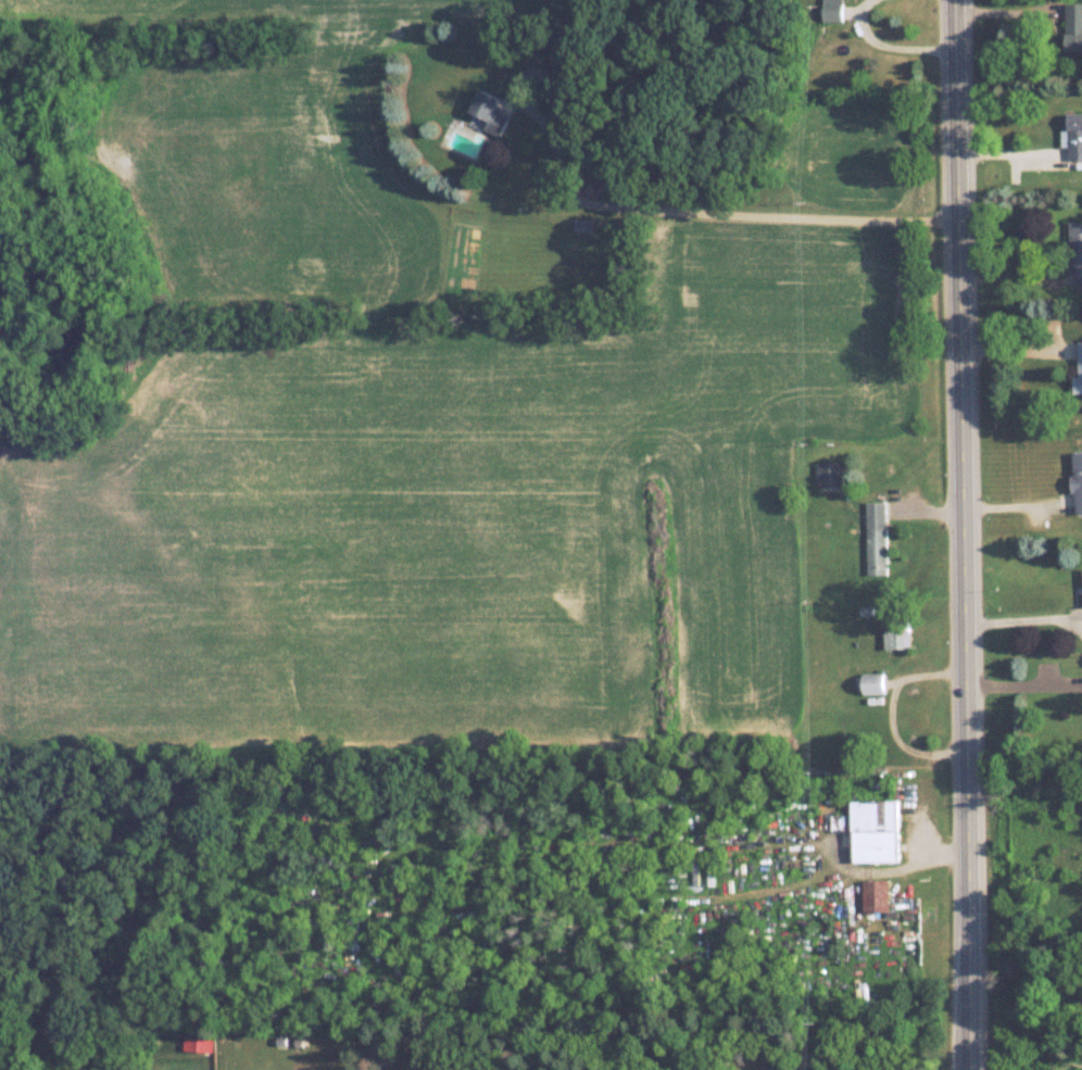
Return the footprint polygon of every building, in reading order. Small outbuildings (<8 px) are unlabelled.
[(823,20),(843,20),(843,0),(823,0),(823,20)] [(1081,49),(1081,2),(1066,2),(1066,49),(1081,49)] [(501,98),(481,88),(470,111),(488,119),(484,128),(500,136),(508,118),(495,111),(501,98)] [(1069,159),(1081,159),(1081,113),(1069,113),(1069,159)] [(593,219),(574,218),(573,229),(592,230),(593,219)] [(1071,284),(1081,284),(1081,221),(1071,221),(1071,284)] [(1073,377),(1073,393),(1081,393),(1081,342),(1078,342),(1078,377),(1073,377)] [(1073,451),(1075,515),(1081,514),(1081,451),(1073,451)] [(818,461),(818,487),(843,487),(843,461),(818,461)] [(886,575),(886,501),(866,501),(866,575),(886,575)] [(885,648),(908,648),(908,618),(885,618),(885,648)] [(861,693),(884,693),(884,674),(861,674),(861,693)] [(898,800),(851,801),(851,814),(829,814),(829,831),(853,831),(853,863),(898,862),(898,800)] [(205,1053),(207,1039),(195,1038),(193,1052),(205,1053)]
